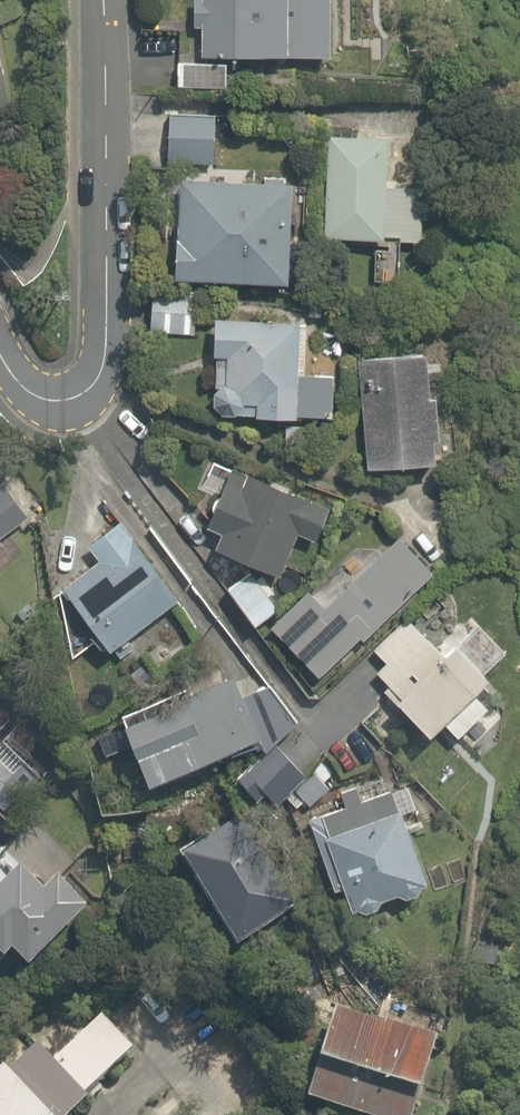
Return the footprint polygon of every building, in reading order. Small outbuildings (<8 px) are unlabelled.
[(197,35),(209,36),(209,62),(338,64),(339,0),(197,0),(197,35)] [(0,17),(0,112),(17,110),(9,17),(0,17)] [(226,116),(172,113),(170,159),(224,162),(226,116)] [(395,242),(403,143),(337,138),(329,242),(379,246),(376,284),(404,287),(408,243),(395,242)] [(307,191),(186,185),(181,288),(302,294),(307,191)] [(311,381),(314,333),(224,328),(218,423),(346,431),(349,383),(311,381)] [(449,363),(369,365),(372,479),(453,477),(449,363)] [(31,490),(7,457),(0,462),(0,539),(28,519),(31,490)] [(217,558),(289,577),(299,542),(317,547),(322,527),(339,532),(346,505),(222,472),(205,535),(222,540),(217,558)] [(181,598),(130,539),(67,593),(118,652),(181,598)] [(329,611),(315,594),(275,627),(320,680),(435,584),(405,547),(329,611)] [(254,576),(233,591),(262,630),(282,615),(254,576)] [(444,746),(457,732),(473,745),(504,710),(498,705),(511,690),(500,681),(519,658),(519,656),(463,606),(437,636),(410,612),(377,650),(387,659),(374,674),(390,688),(385,694),(444,746)] [(279,686),(243,701),(234,678),(207,689),(203,680),(128,711),(164,797),(265,754),(259,739),(295,724),(279,686)] [(40,771),(0,743),(0,829),(40,771)] [(397,796),(388,772),(310,801),(348,905),(357,901),(367,929),(452,898),(421,814),(412,817),(403,793),(397,796)] [(243,804),(214,822),(220,830),(188,849),(247,947),(307,910),(243,804)] [(78,861),(33,823),(17,843),(6,833),(0,840),(0,939),(26,961),(33,954),(52,971),(108,905),(69,872),(78,861)] [(65,971),(0,1031),(0,1114),(90,1114),(148,1062),(65,971)] [(441,1105),(457,1041),(348,1015),(324,1114),(432,1114),(435,1104),(441,1105)]
